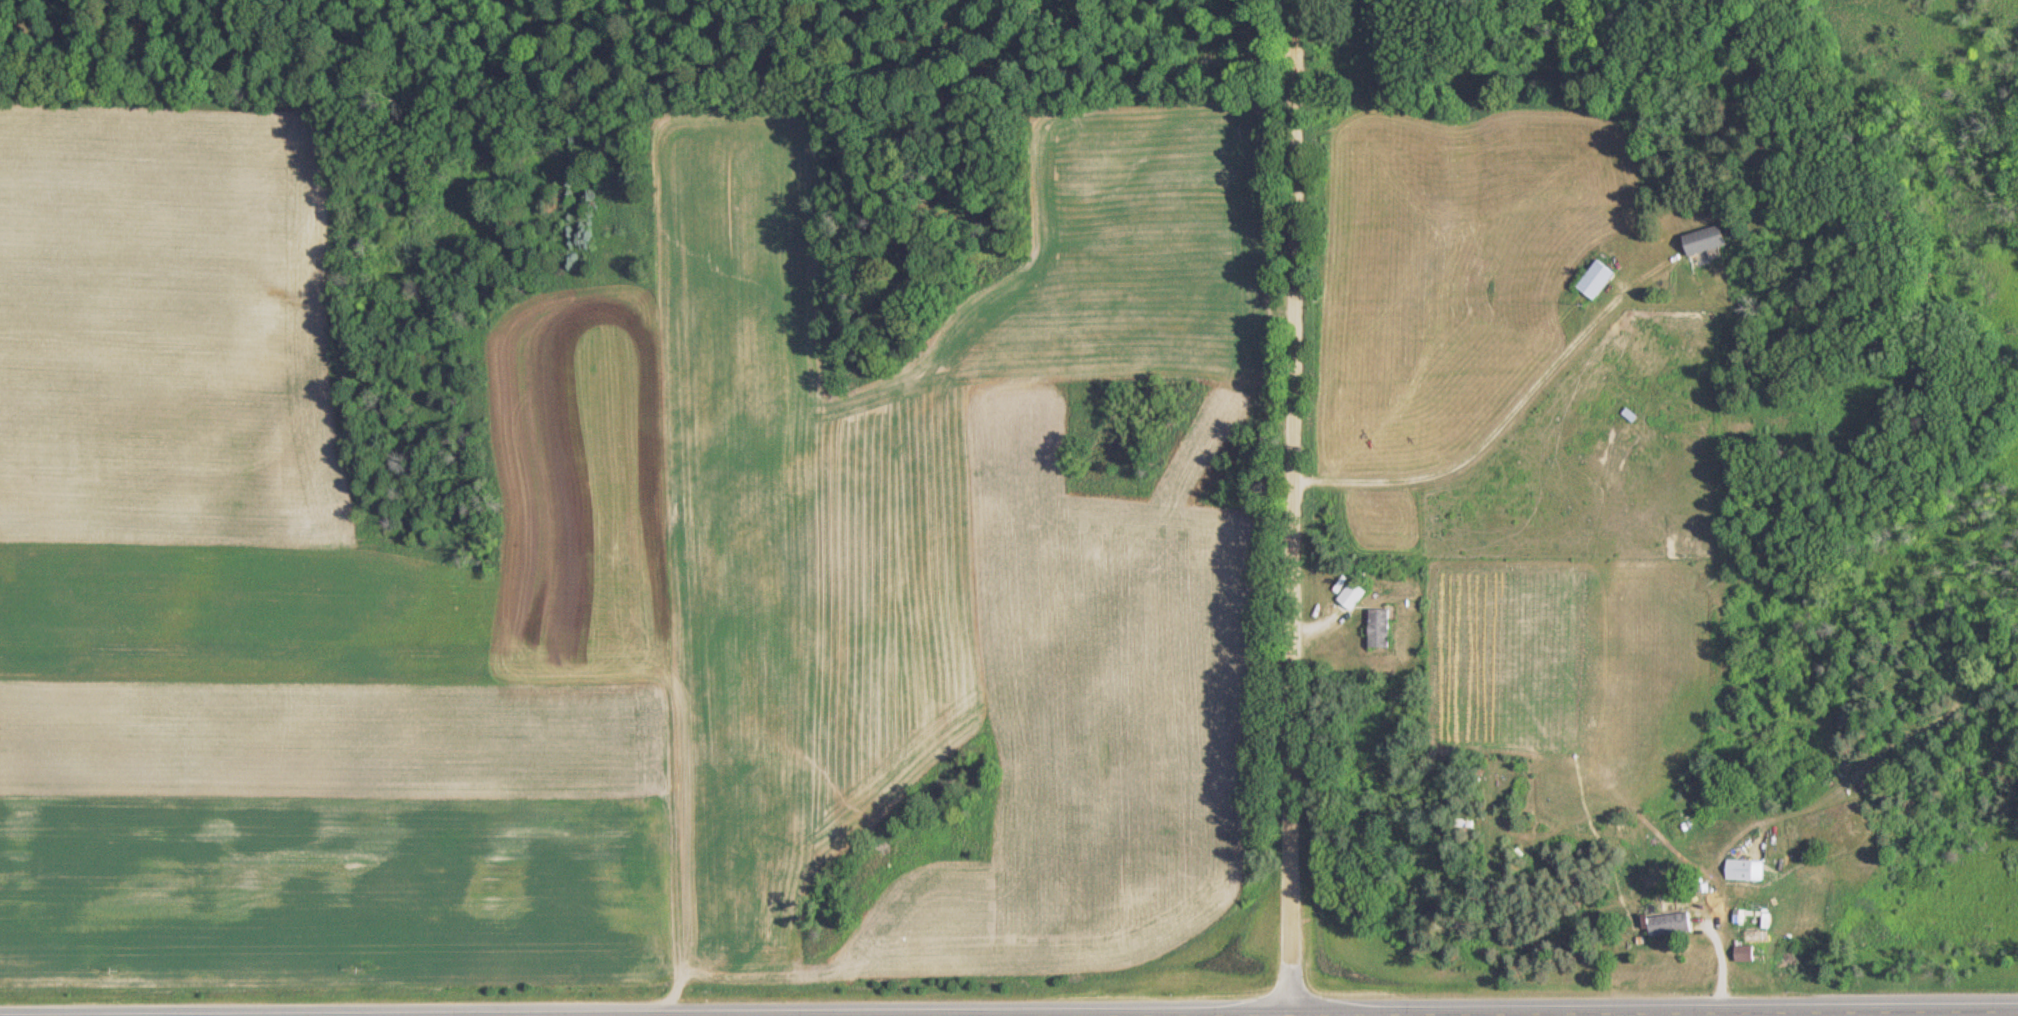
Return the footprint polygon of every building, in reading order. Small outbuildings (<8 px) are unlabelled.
[(1680,257),(1722,246),(1716,226),(1675,236),(1680,257)] [(1570,288),(1588,302),(1610,272),(1592,259),(1570,288)] [(1364,647),(1386,647),(1386,608),(1364,608),(1364,647)] [(1748,860),(1721,860),(1721,880),(1748,880),(1748,860)] [(1640,915),(1642,936),(1688,933),(1686,912),(1640,915)]
